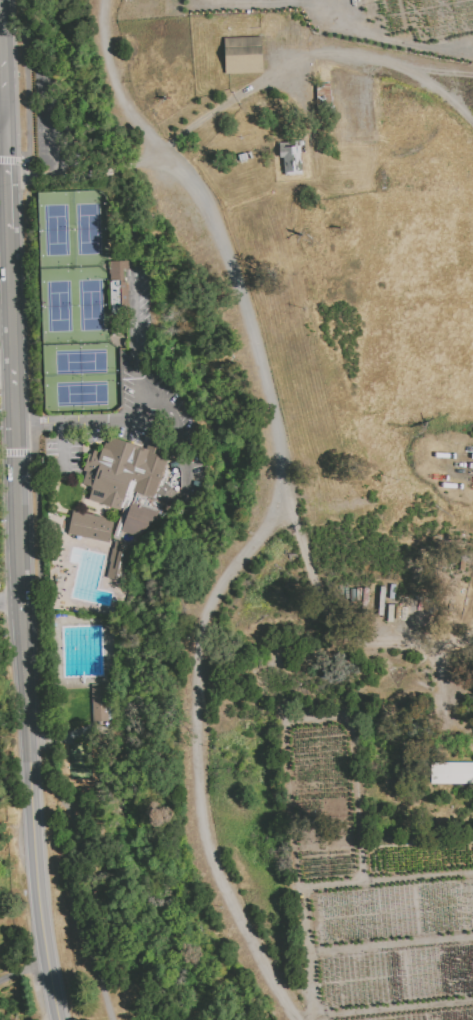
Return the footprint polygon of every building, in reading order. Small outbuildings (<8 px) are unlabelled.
[(225,41),(262,39),(264,75),(226,77),(225,41)] [(318,87),(331,87),(332,116),(318,117),(318,87)] [(281,160),(280,145),(305,144),(306,155),(302,156),(303,177),(286,178),(284,160),(281,160)] [(240,164),(238,158),(251,154),(253,161),(240,164)] [(105,436),(167,458),(153,499),(135,493),(131,502),(157,514),(134,544),(113,538),(124,510),(87,499),(91,488),(80,484),(91,450),(100,452),(105,436)] [(71,511),(66,532),(105,543),(111,520),(71,511)] [(124,581),(130,544),(112,541),(106,578),(124,581)] [(106,683),(90,684),(91,722),(107,721),(106,683)] [(432,765),(472,765),(472,786),(432,787),(432,765)]
